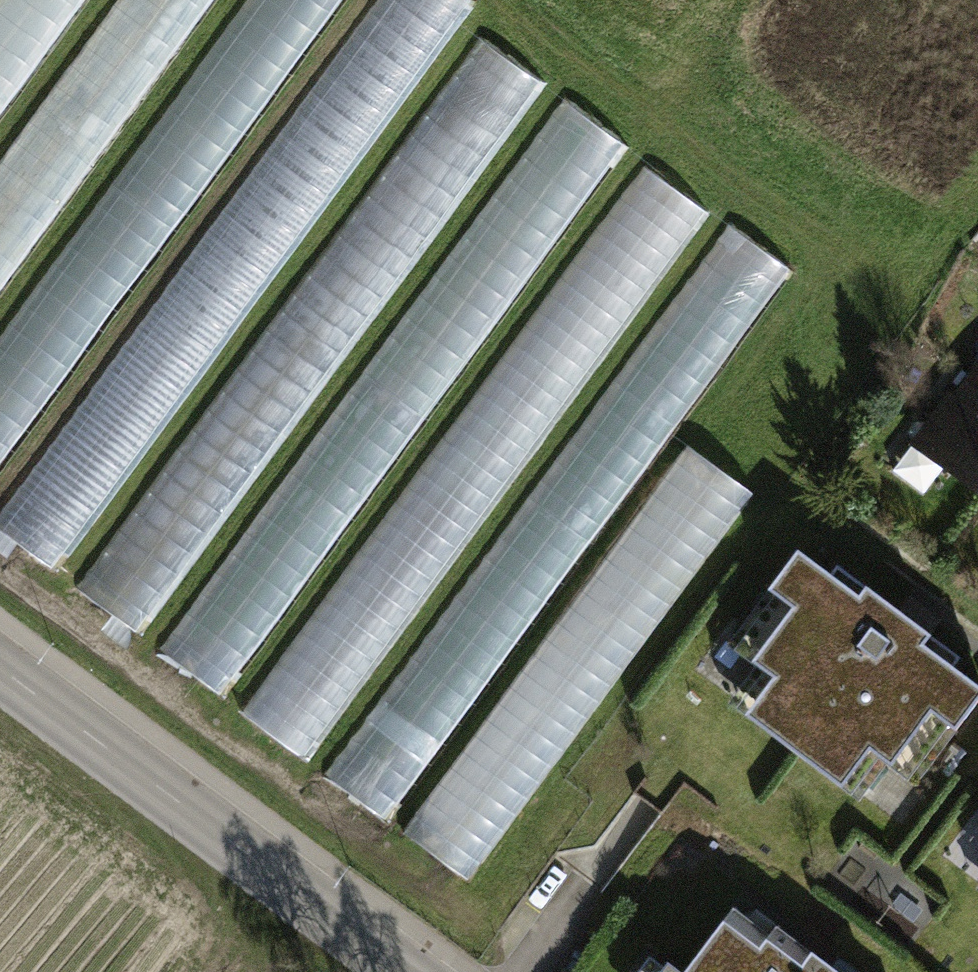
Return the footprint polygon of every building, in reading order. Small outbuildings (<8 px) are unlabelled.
[(223,54),(0,361),(0,458),(289,61),(296,67),(345,0),(255,0),(219,50),(223,54)] [(213,12),(197,0),(139,0),(0,182),(0,291),(213,12)] [(81,0),(0,0),(0,122),(81,0)] [(448,0),(378,0),(256,191),(260,194),(210,272),(195,263),(66,467),(49,456),(4,527),(81,576),(448,0)] [(231,695),(626,136),(569,96),(174,655),(231,695)] [(330,767),(696,195),(633,155),(267,727),(330,767)] [(724,216),(343,785),(394,819),(456,727),(427,707),(459,659),(491,680),(600,517),(614,526),(792,261),(724,216)] [(926,448),(977,487),(977,378),(926,448)] [(419,839),(486,883),(749,481),(682,437),(419,839)] [(800,551),(773,588),(799,607),(758,662),(780,678),(753,714),(847,783),(873,748),(894,763),(934,709),(960,728),(977,704),(977,685),(925,646),(932,636),(869,589),(863,597),(800,551)] [(935,712),(901,765),(921,779),(956,726),(935,712)] [(728,927),(695,971),(835,971),(814,957),(806,968),(769,942),(763,952),(728,927)]
